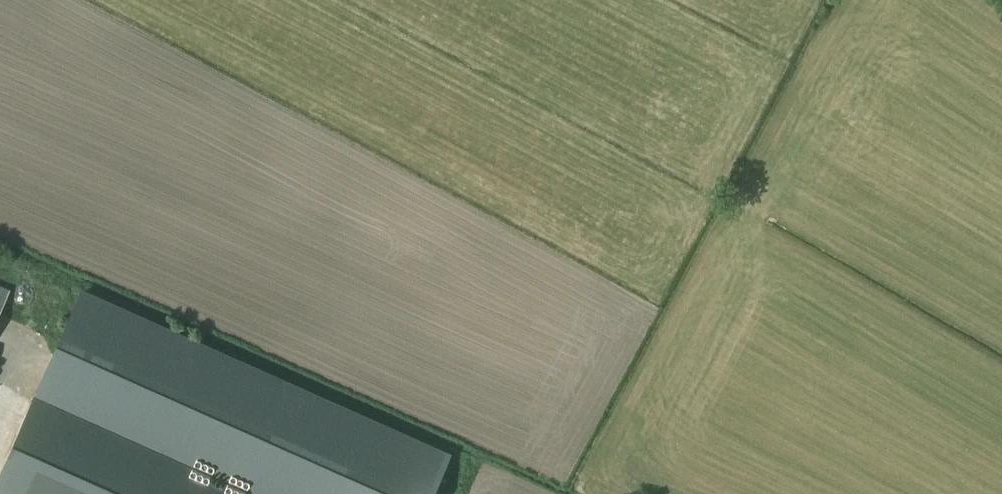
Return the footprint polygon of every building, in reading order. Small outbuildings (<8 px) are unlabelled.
[(0,460),(0,493),(426,493),(446,453),(74,290),(0,460)]
